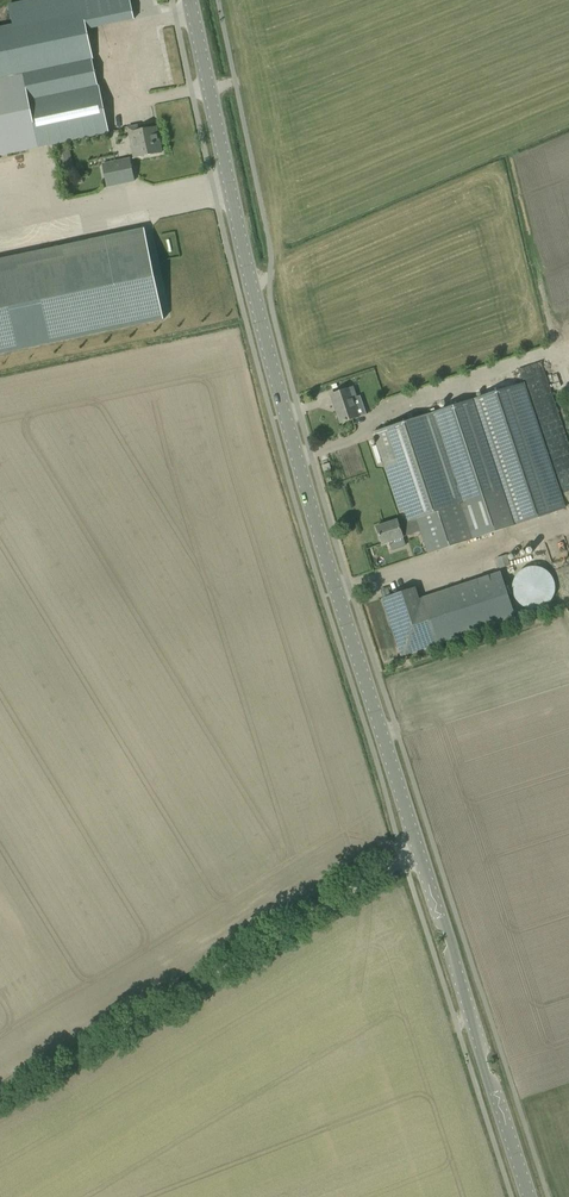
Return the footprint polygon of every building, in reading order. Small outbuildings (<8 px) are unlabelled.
[(39,148),(109,133),(99,87),(98,87),(92,59),(93,59),(82,11),(0,28),(0,82),(24,77),(39,148)] [(39,148),(24,77),(0,82),(0,156),(39,148)] [(128,128),(134,159),(161,153),(156,127),(138,131),(137,126),(128,128)] [(134,181),(129,159),(102,165),(107,187),(134,181)] [(163,320),(147,244),(0,275),(0,354),(163,320)] [(540,372),(543,371),(541,364),(523,368),(526,383),(542,380),(540,372)] [(564,509),(522,383),(471,400),(475,411),(474,411),(512,526),(564,509)] [(353,400),(356,399),(352,388),(331,395),(341,423),(358,417),(353,400)] [(474,411),(475,411),(471,400),(373,432),(400,513),(404,511),(407,518),(399,521),(398,520),(376,527),(382,544),(420,531),(428,554),(512,526),(474,411)] [(506,555),(496,558),(500,568),(510,564),(506,555)] [(554,592),(554,583),(552,577),(549,574),(545,570),(541,568),(537,567),(533,567),(529,567),(525,568),(523,569),(521,571),(516,574),(514,579),(512,584),(512,590),(513,595),(516,601),(521,606),(527,608),(534,609),(540,608),(546,605),(551,601),(553,597),(554,592)] [(419,599),(415,587),(382,598),(401,656),(516,618),(500,572),(419,599)]
